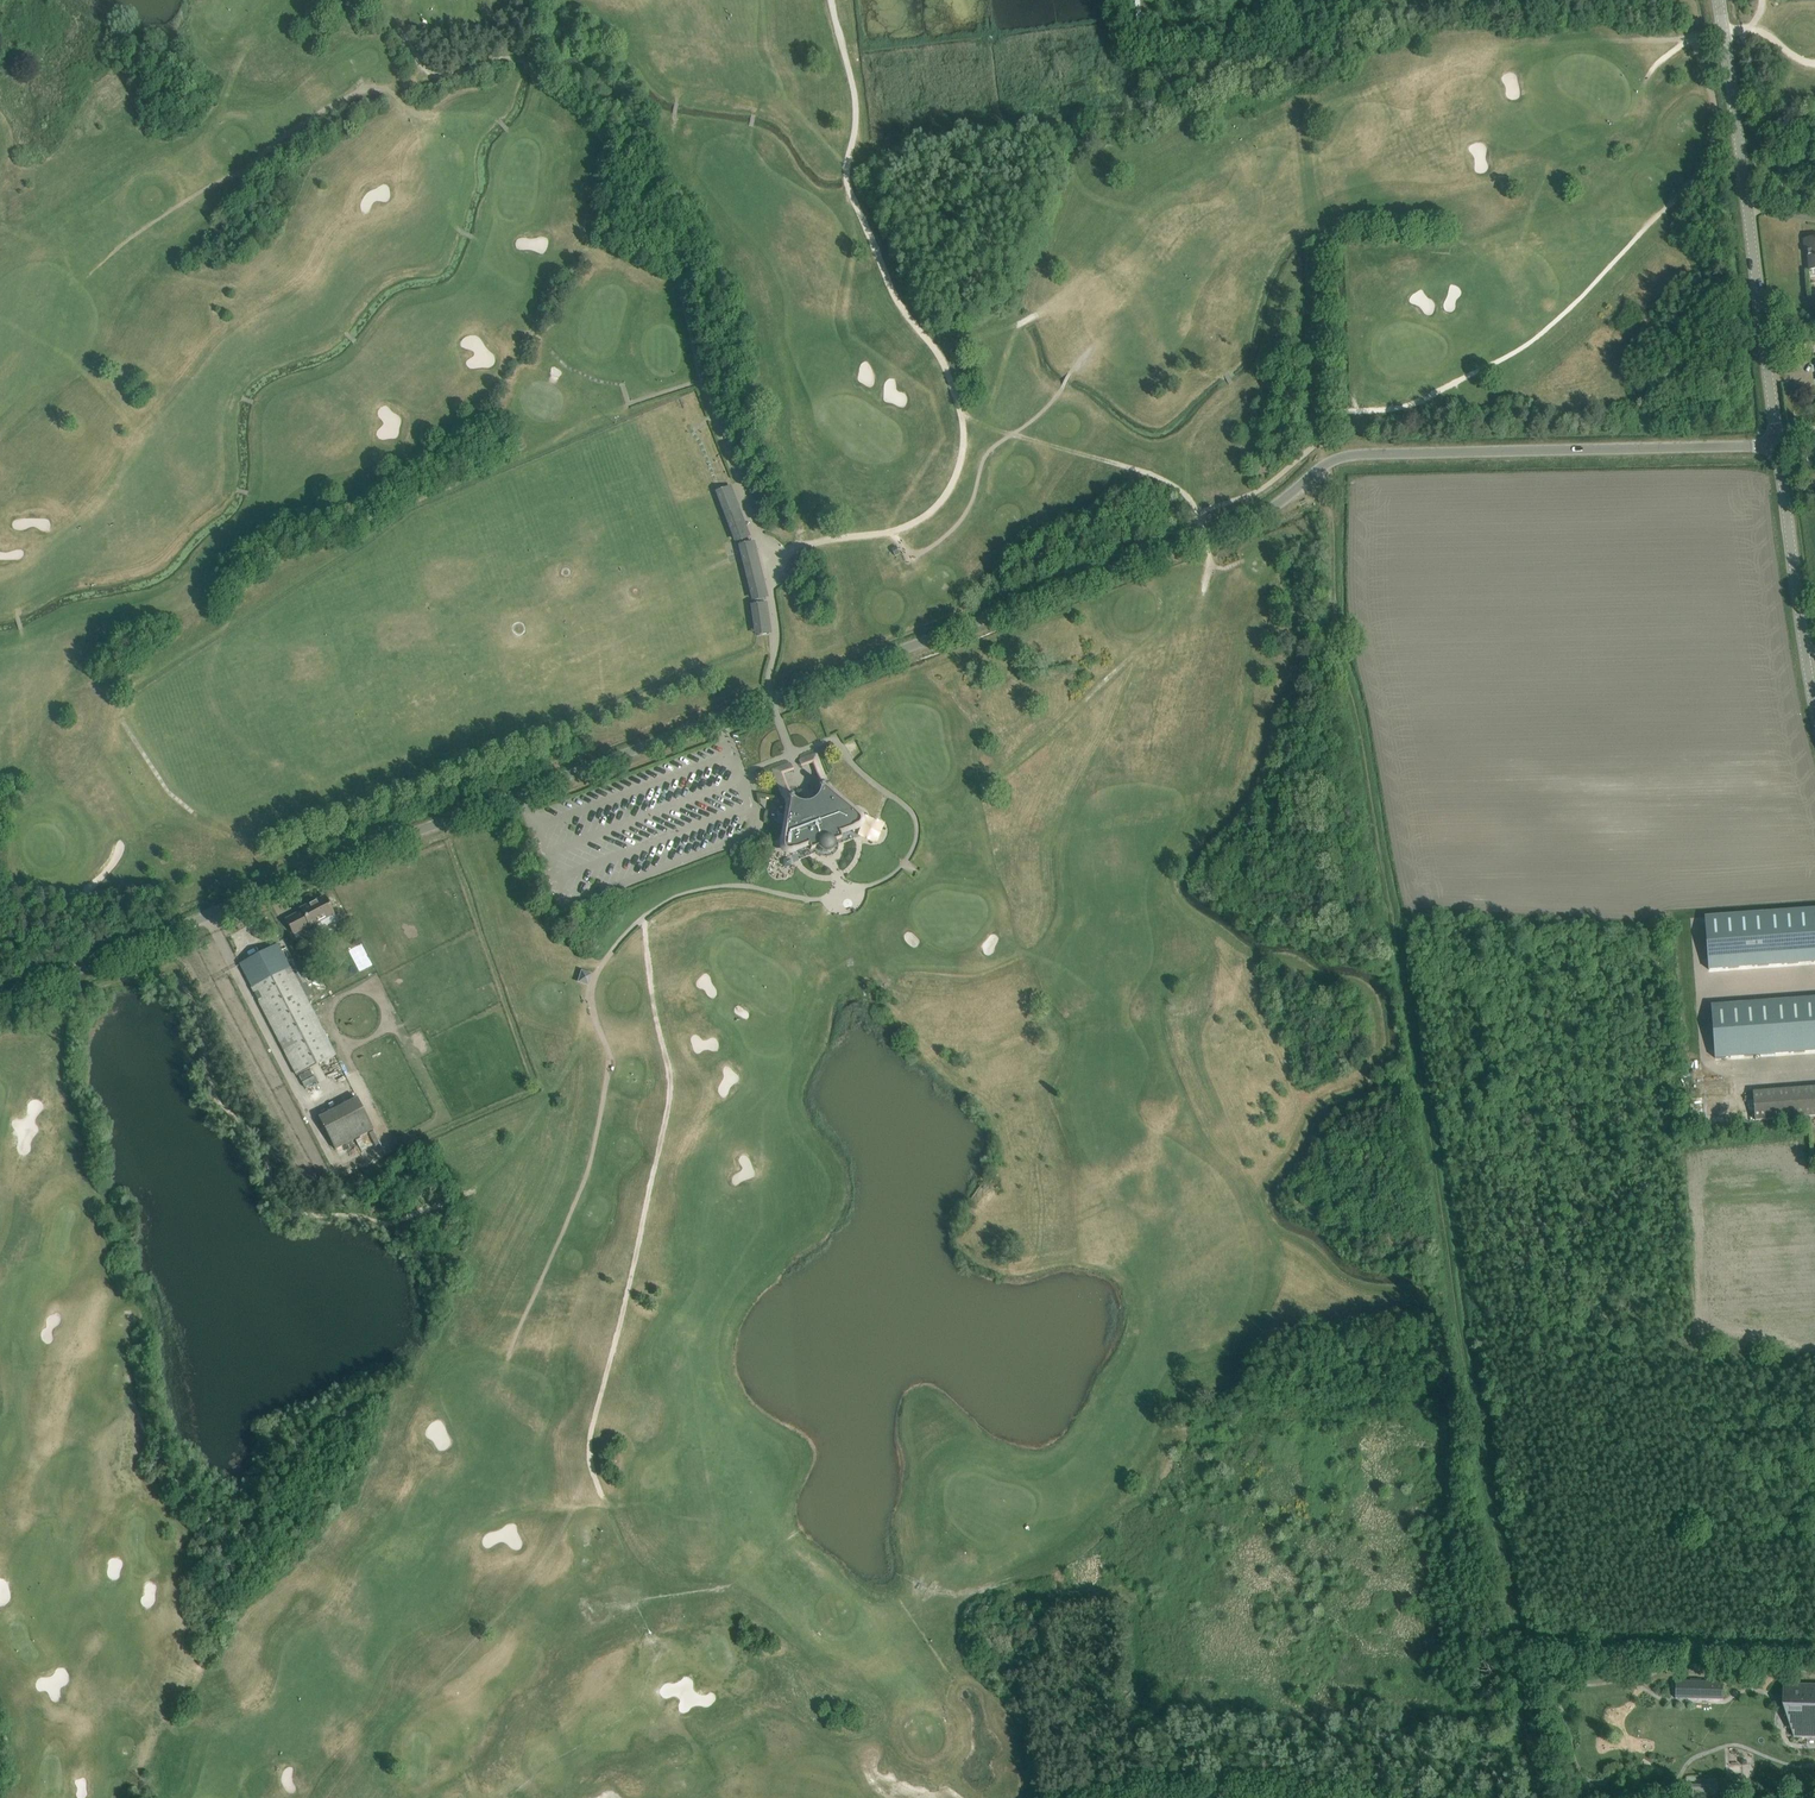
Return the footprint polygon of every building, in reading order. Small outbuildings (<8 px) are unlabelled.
[(1804,239),(1805,250),(1808,249),(1809,264),(1810,264),(1810,263),(1814,263),(1814,238),(1804,239)] [(731,487),(714,493),(737,547),(752,600),(750,606),(755,636),(771,633),(767,604),(768,597),(766,591),(754,544),(752,538),(731,487)] [(790,762),(773,769),(783,797),(788,797),(789,800),(780,851),(787,855),(799,852),(801,858),(816,852),(820,856),(827,857),(833,855),(837,849),(838,844),(854,838),(852,832),(858,830),(863,826),(865,821),(825,786),(826,780),(816,753),(799,758),(801,765),(792,768),(790,762)] [(286,919),(291,930),(293,934),(302,929),(301,927),(309,923),(310,926),(316,923),(317,925),(322,927),(333,921),(335,916),(324,896),(300,908),(302,911),(294,915),(286,919)] [(1709,970),(1814,962),(1814,909),(1705,917),(1709,970)] [(240,964),(245,975),(298,1075),(319,1064),(326,1076),(341,1067),(335,1056),(336,1055),(286,959),(291,956),(287,947),(281,950),(278,944),(240,964)] [(594,974),(582,970),(579,982),(590,986),(594,974)] [(1714,1059),(1814,1051),(1814,995),(1710,1004),(1714,1059)] [(1753,1091),(1755,1120),(1814,1115),(1814,1087),(1753,1091)] [(373,1130),(357,1097),(317,1117),(334,1150),(373,1130)] [(1783,1683),(1782,1704),(1783,1706),(1794,1705),(1793,1729),(1791,1729),(1793,1736),(1802,1737),(1802,1730),(1814,1731),(1814,1684),(1783,1683)] [(1723,1703),(1723,1688),(1675,1687),(1675,1702),(1723,1703)] [(1717,1784),(1707,1784),(1706,1797),(1717,1797),(1717,1784)]
